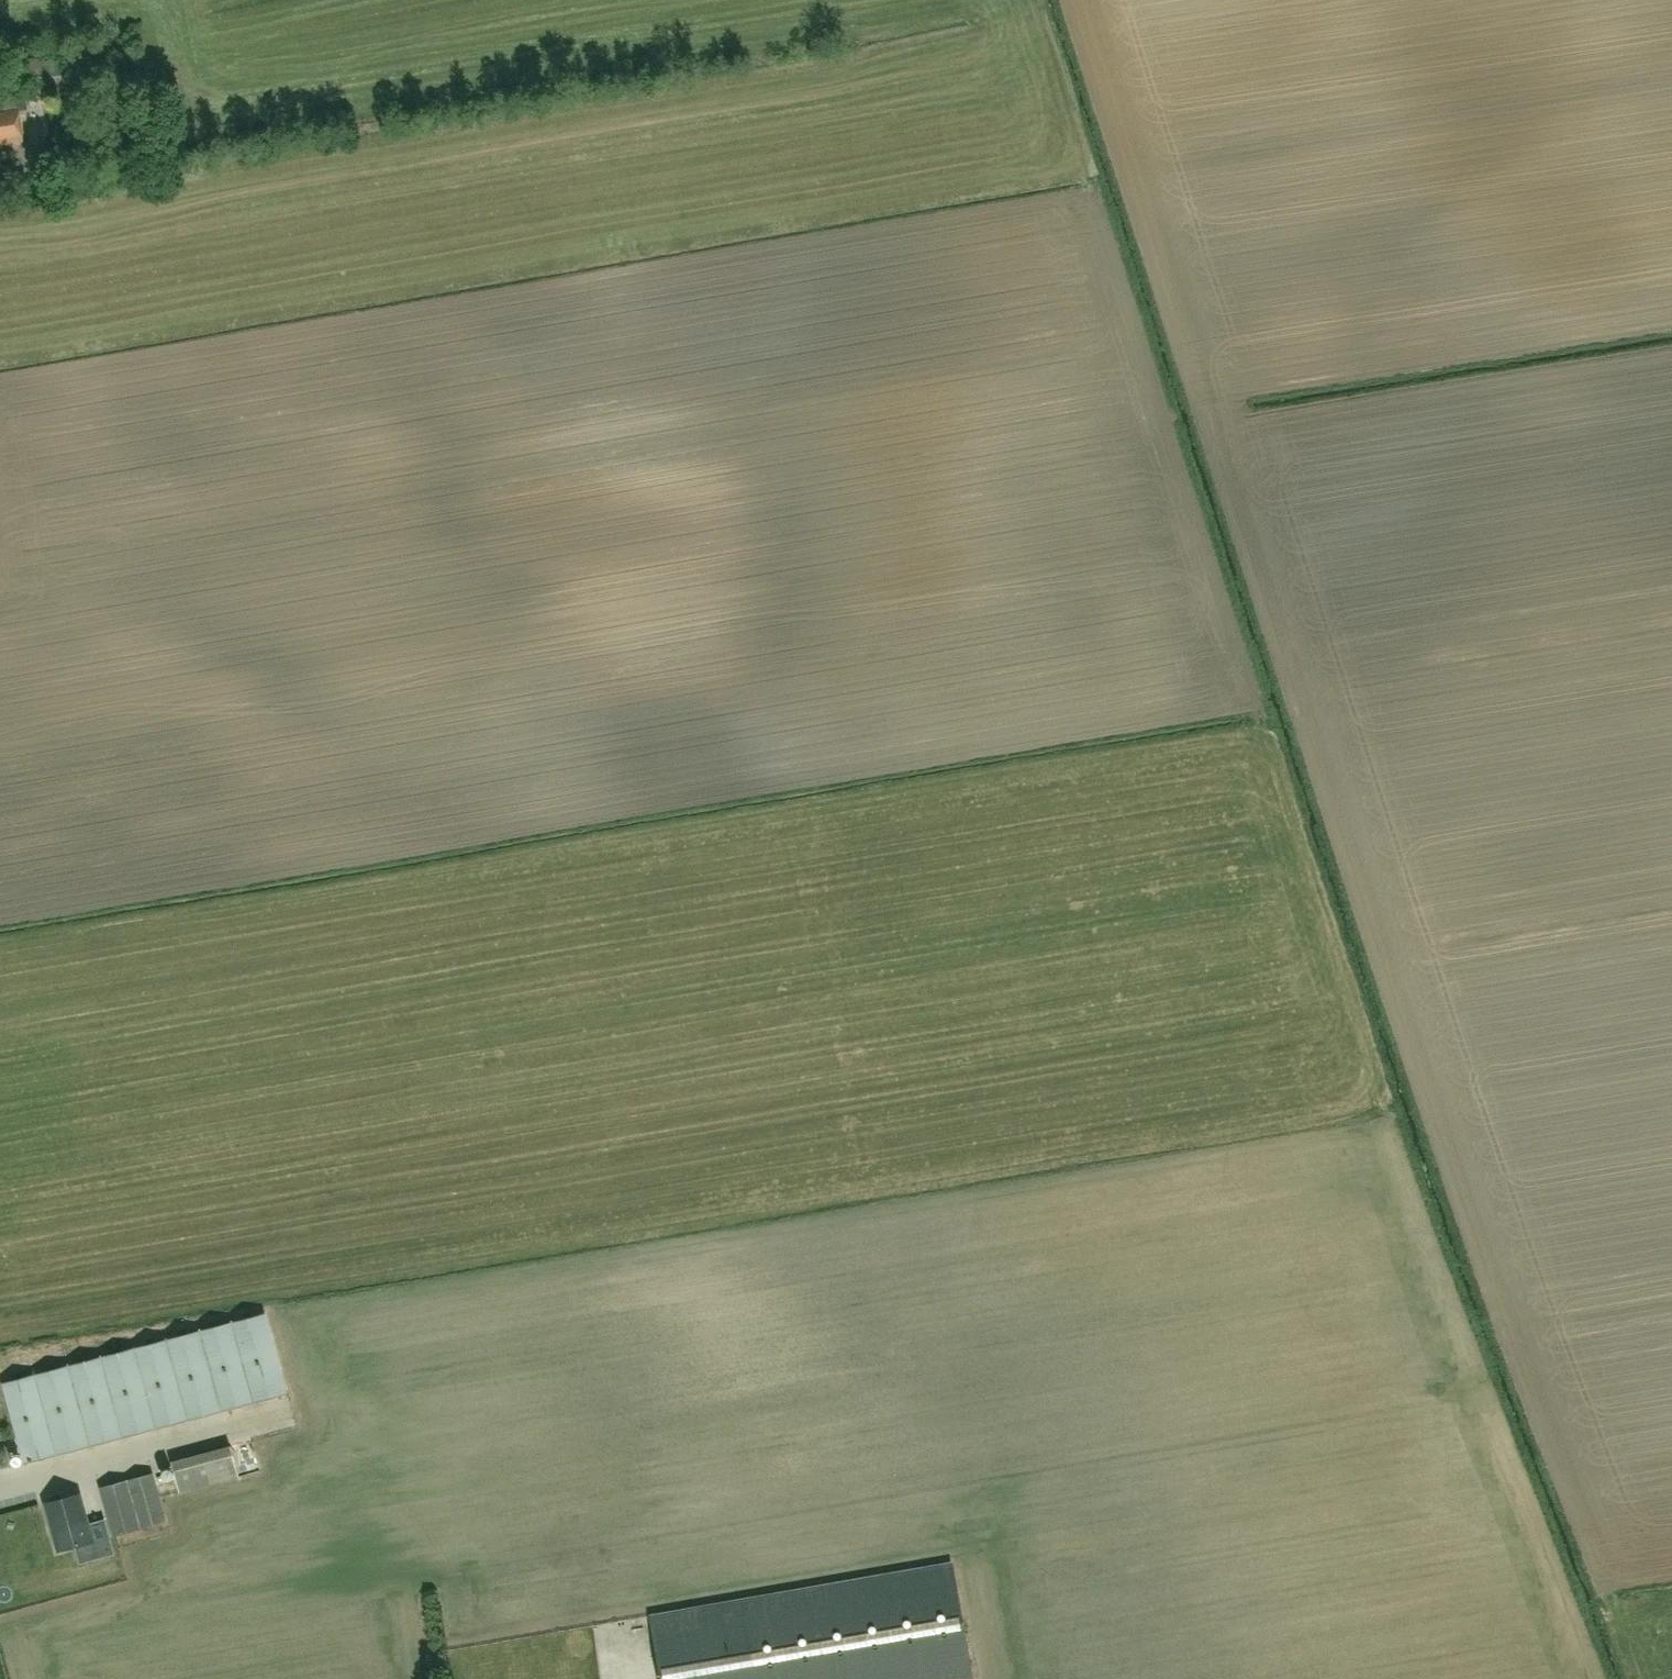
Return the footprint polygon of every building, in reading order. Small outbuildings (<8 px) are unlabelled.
[(0,67),(0,146),(23,142),(19,112),(29,110),(26,84),(46,82),(48,96),(77,93),(76,78),(67,78),(65,54),(22,58),(23,64),(0,67)] [(287,1394),(266,1312),(2,1382),(23,1463),(287,1394)] [(179,1493),(239,1476),(231,1444),(170,1460),(179,1493)] [(242,1450),(251,1474),(265,1469),(256,1445),(242,1450)] [(166,1522),(153,1474),(100,1488),(113,1536),(166,1522)] [(79,1493),(45,1503),(58,1550),(92,1540),(79,1493)] [(647,1613),(659,1678),(973,1678),(952,1560),(647,1613)]
